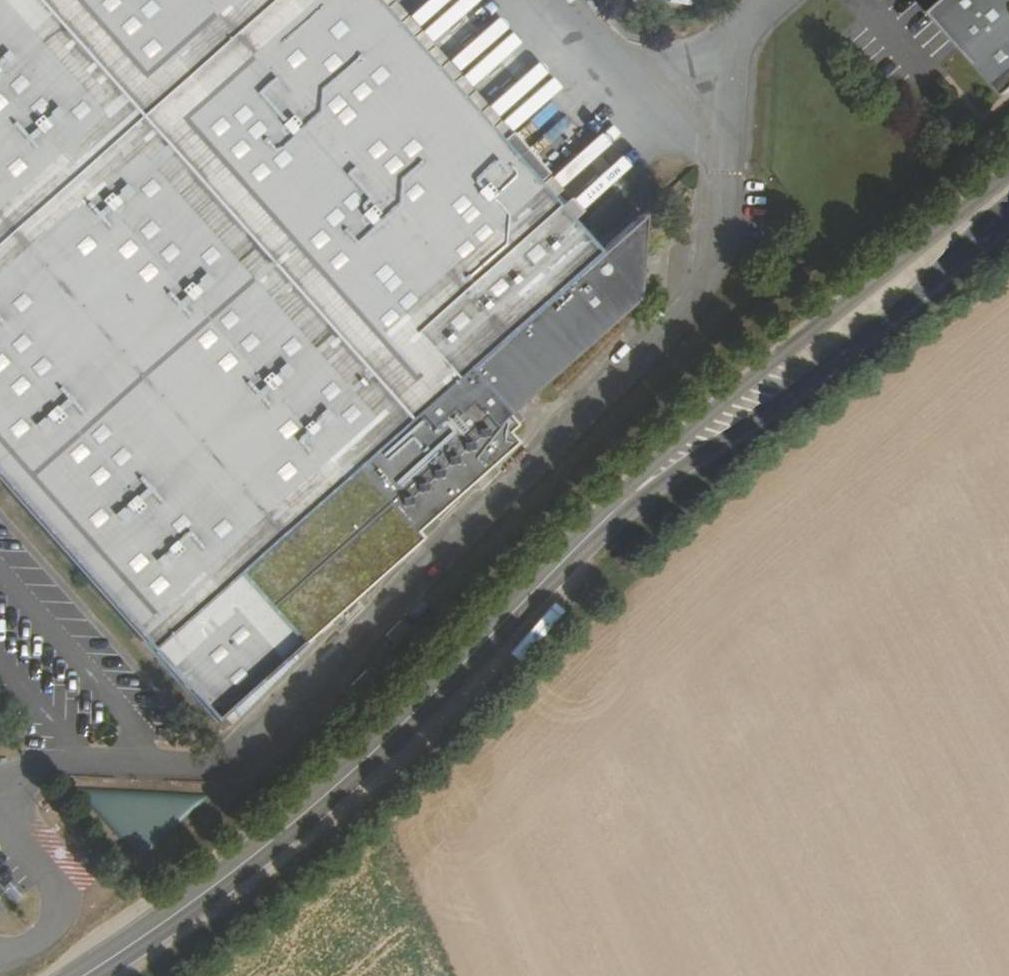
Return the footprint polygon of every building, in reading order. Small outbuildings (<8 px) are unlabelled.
[(184,720),(516,431),(506,419),(516,411),(637,305),(641,223),(639,221),(616,241),(592,209),(534,143),(419,16),(406,0),(0,0),(0,514),(184,720)] [(1008,86),(1008,0),(938,0),(925,11),(999,95),(1008,86)] [(506,419),(516,431),(527,424),(516,411),(506,419)]
